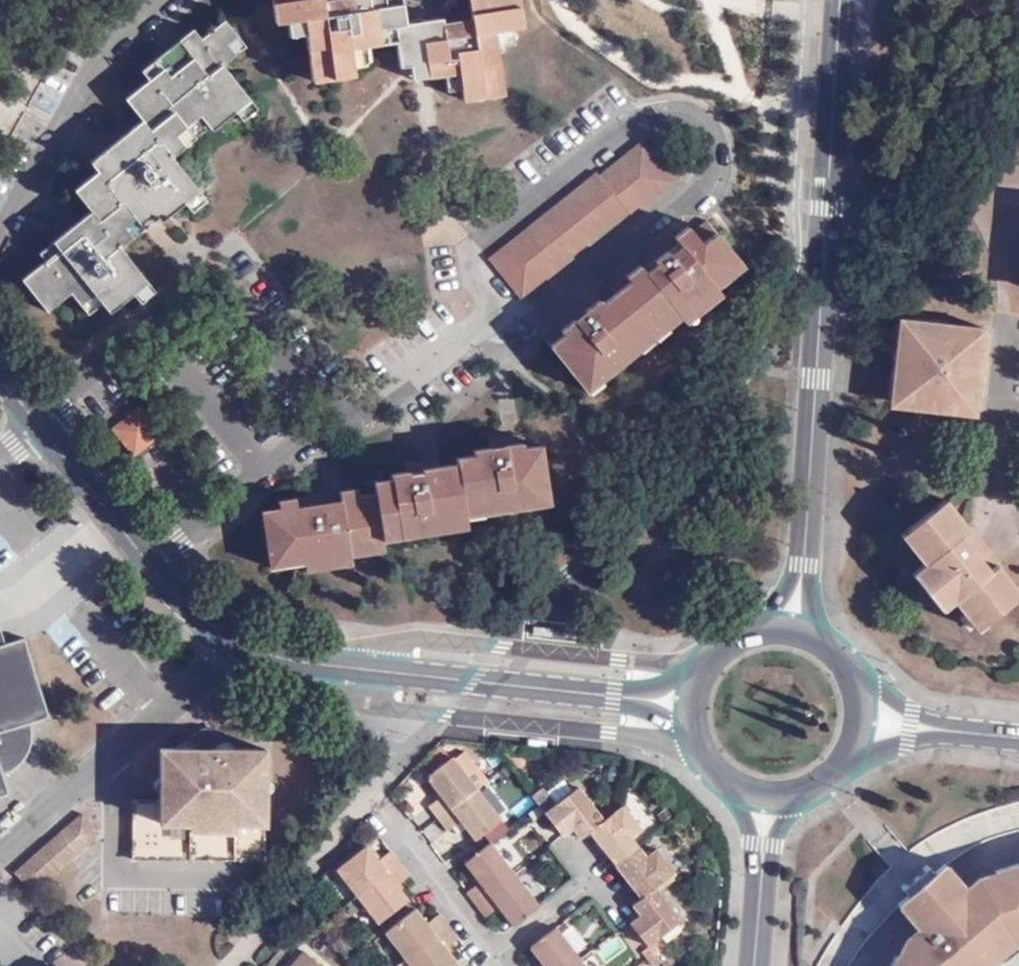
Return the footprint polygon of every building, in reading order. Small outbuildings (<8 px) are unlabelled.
[(282,39),(287,38),(308,35),(310,48),(315,96),(355,91),(354,80),(353,62),(367,61),(382,60),(380,44),(397,42),(399,59),(401,84),(412,84),(432,82),(433,94),(448,92),(462,90),(464,108),(466,117),(508,112),(501,65),(499,49),(516,46),(525,44),(520,3),(473,11),(475,37),(448,42),(446,34),(406,39),(401,1),(350,8),(350,15),(322,18),(320,0),(273,0),(278,39),(282,39)] [(308,35),(287,38),(289,51),(310,48),(308,35)] [(138,133),(144,139),(153,150),(176,129),(187,146),(201,134),(212,149),(214,151),(237,131),(245,141),(261,128),(225,86),(237,76),(230,64),(238,55),(227,41),(205,58),(197,48),(158,78),(165,87),(151,98),(127,118),(138,133)] [(380,44),(382,60),(399,59),(397,42),(380,44)] [(517,62),(516,46),(499,49),(501,65),(517,62)] [(230,64),(237,76),(248,67),(238,55),(230,64)] [(368,79),(367,61),(353,62),(354,80),(368,79)] [(144,89),(151,98),(165,87),(158,78),(144,89)] [(413,96),(433,94),(432,82),(412,84),(413,96)] [(451,109),(464,108),(462,90),(448,92),(451,109)] [(96,196),(76,212),(88,227),(95,230),(104,241),(124,224),(133,238),(150,224),(160,236),(160,237),(161,239),(185,221),(198,209),(172,176),(186,167),(177,154),(187,146),(176,129),(153,150),(144,139),(106,169),(115,181),(96,196)] [(201,134),(187,146),(197,157),(199,160),(212,149),(201,134)] [(525,300),(633,210),(637,215),(681,179),(647,139),(605,174),(601,169),(493,257),(525,300)] [(197,157),(187,146),(177,154),(186,167),(197,157)] [(93,190),(96,196),(115,181),(106,169),(88,184),(93,190)] [(688,222),(676,232),(682,240),(661,256),(655,248),(627,272),(625,270),(612,281),(618,287),(604,299),(590,311),(582,301),(558,322),(565,329),(553,339),(586,380),(596,371),(605,380),(642,347),(636,339),(665,314),(674,322),(682,314),(696,304),(699,307),(723,286),(720,283),(731,273),(724,267),(739,255),(706,215),(691,226),(688,222)] [(44,282),(22,301),(51,337),(73,317),(79,325),(93,314),(103,325),(100,328),(107,333),(133,315),(146,303),(117,268),(131,258),(123,247),(133,238),(124,224),(104,241),(95,230),(52,263),(58,271),(44,282)] [(150,224),(133,238),(143,249),(160,237),(160,236),(150,224)] [(682,240),(676,232),(655,248),(661,256),(682,240)] [(143,249),(133,238),(123,247),(131,258),(143,249)] [(746,263),(739,255),(724,267),(731,273),(746,263)] [(38,274),(44,282),(58,271),(52,263),(38,274)] [(727,290),(723,286),(699,307),(696,304),(682,314),(689,321),(727,290)] [(597,289),(582,301),(590,311),(604,299),(597,289)] [(146,303),(133,315),(139,323),(153,313),(146,303)] [(93,314),(79,325),(88,337),(100,328),(103,325),(93,314)] [(642,347),(674,322),(665,314),(636,339),(642,347)] [(948,411),(948,406),(977,407),(984,341),(984,325),(896,317),(892,353),(889,400),(915,402),(915,407),(948,411)] [(586,380),(594,390),(605,380),(596,371),(586,380)] [(139,408),(110,427),(131,460),(160,441),(139,408)] [(518,436),(502,440),(504,449),(520,445),(518,436)] [(489,451),(467,457),(469,467),(459,468),(457,469),(440,472),(405,478),(393,480),(393,486),(376,489),(376,501),(358,505),(357,496),(344,498),(346,507),(329,510),(327,501),(282,511),(282,514),(264,518),(273,565),(292,560),(296,572),(309,568),(326,565),(328,580),(355,575),(353,561),(366,559),(366,550),(370,549),(380,536),(383,535),(403,532),(404,545),(452,535),(448,523),(467,519),(465,510),(482,507),(484,515),(485,518),(528,510),(528,499),(546,496),(539,448),(521,451),(520,445),(504,449),(502,440),(487,442),(489,451)] [(469,467),(467,457),(465,451),(453,453),(454,460),(457,469),(459,468),(469,467)] [(405,478),(440,472),(437,463),(403,468),(405,478)] [(548,506),(546,496),(528,499),(528,510),(548,506)] [(915,549),(923,560),(913,570),(941,607),(953,600),(976,626),(1018,593),(1018,591),(996,563),(1000,560),(972,522),(967,525),(945,497),(909,525),(922,544),(915,549)] [(346,507),(344,498),(342,498),(327,501),(329,510),(346,507)] [(467,519),(484,515),(482,507),(465,510),(467,519)] [(470,532),(467,519),(448,523),(452,535),(470,532)] [(901,531),(915,549),(922,544),(909,525),(901,531)] [(366,550),(366,559),(366,561),(391,556),(390,548),(404,545),(403,532),(383,535),(386,545),(370,549),(366,550)] [(292,560),(273,565),(275,576),(296,572),(292,560)] [(309,568),(313,583),(328,580),(326,565),(309,568)] [(131,805),(130,863),(263,865),(264,753),(220,752),(220,740),(213,735),(197,734),(187,740),(185,751),(159,752),(158,804),(131,805)] [(432,817),(442,830),(443,829),(481,799),(490,792),(467,762),(457,770),(455,767),(430,788),(445,807),(432,817)] [(549,820),(569,845),(578,838),(584,846),(593,839),(608,827),(584,792),(563,809),(549,820)] [(538,804),(544,813),(549,820),(563,809),(550,794),(538,804)] [(464,833),(480,850),(489,843),(505,830),(481,799),(443,829),(452,842),(464,833)] [(1015,814),(975,826),(946,840),(925,854),(895,880),(872,904),(843,944),(831,965),(861,965),(877,941),(903,916),(949,874),(981,854),(1018,841),(1018,813),(1015,814)] [(608,827),(593,839),(620,874),(643,855),(636,847),(645,838),(626,814),(608,827)] [(26,893),(71,858),(97,837),(77,817),(11,870),(26,893)] [(519,883),(495,851),(468,873),(483,891),(472,901),(481,913),(519,883)] [(340,876),(362,903),(404,869),(395,858),(382,867),(371,852),(340,876)] [(643,855),(620,874),(645,906),(662,895),(681,880),(663,855),(650,863),(643,855)] [(404,869),(362,903),(363,904),(382,931),(412,908),(400,892),(414,881),(404,869)] [(994,954),(957,913),(971,901),(949,874),(903,916),(924,941),(941,927),(972,965),(980,965),(994,954)] [(1015,937),(1018,942),(1018,875),(1000,881),(1001,885),(981,895),(971,901),(957,913),(994,954),(1002,948),(1015,937)] [(544,917),(519,883),(481,913),(492,926),(504,917),(520,936),(544,917)] [(688,929),(662,895),(645,906),(636,913),(644,924),(636,931),(652,954),(688,929)] [(410,965),(412,965),(454,933),(445,922),(431,930),(419,916),(390,940),(410,965)] [(941,927),(924,941),(905,965),(972,965),(941,927)] [(412,965),(457,965),(449,957),(462,944),(454,933),(412,965)] [(562,937),(535,958),(541,965),(584,965),(562,937)] [(1008,954),(1002,948),(994,954),(980,965),(994,965),(1008,954)] [(305,952),(293,965),(322,965),(305,952)]
